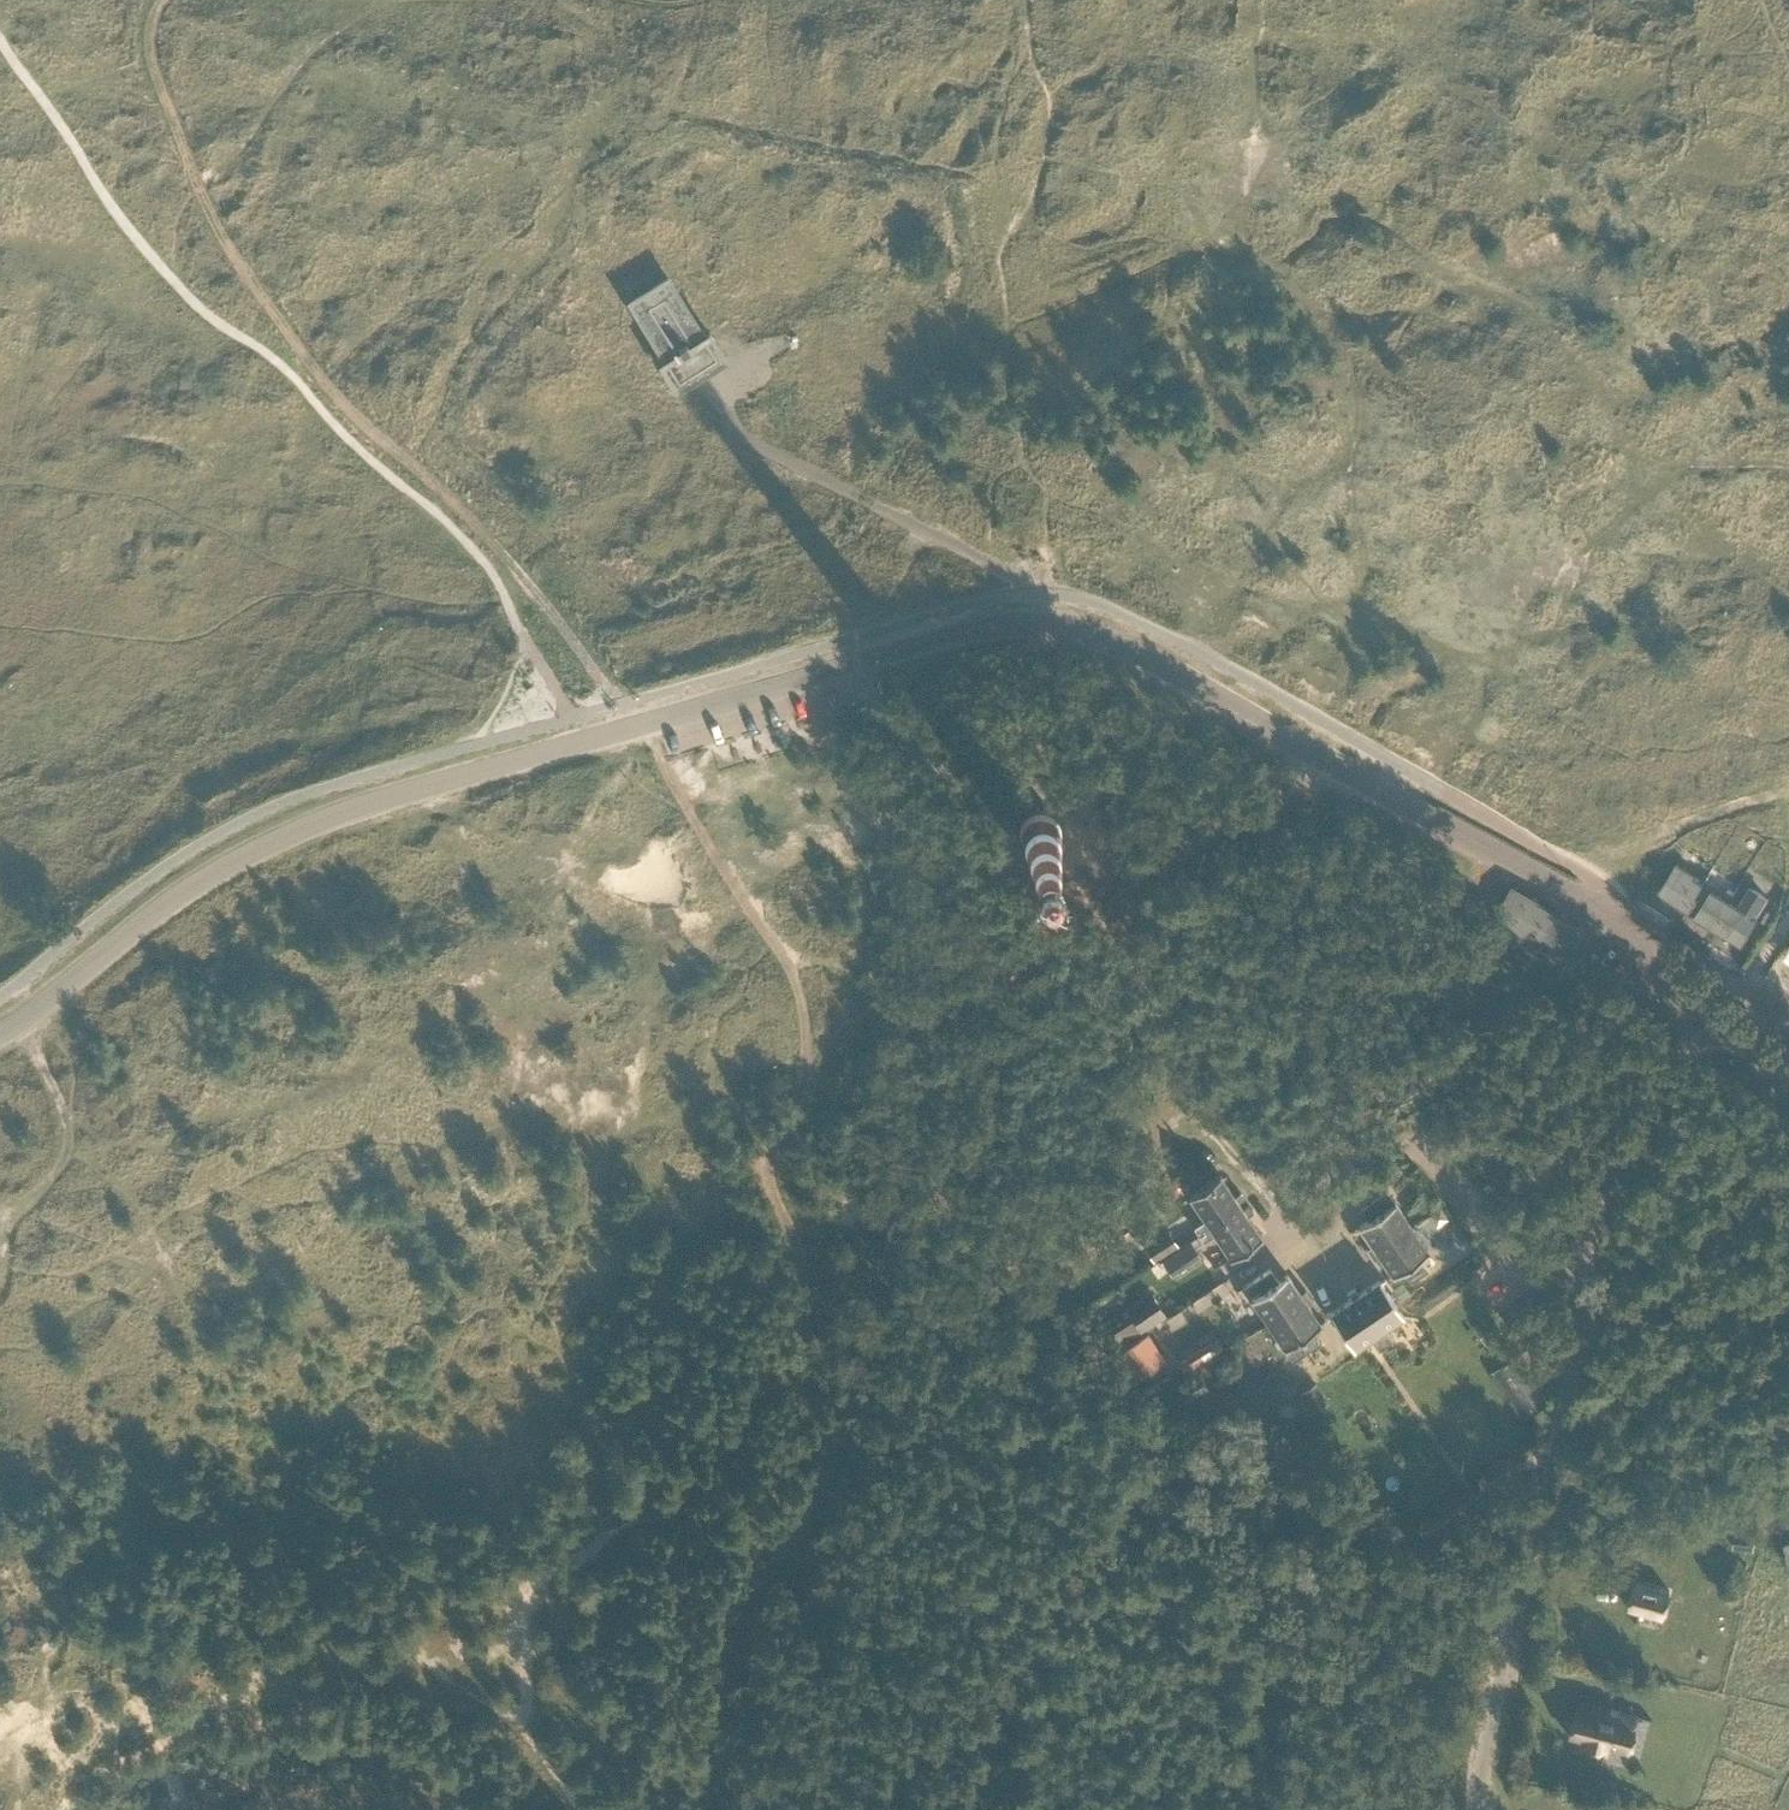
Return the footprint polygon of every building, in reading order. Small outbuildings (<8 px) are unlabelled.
[(676,389),(725,358),(709,333),(704,336),(668,277),(629,301),(666,360),(661,363),(676,389)] [(1017,825),(1017,832),(1017,835),(1019,842),(1022,846),(1025,849),(1030,852),(1034,854),(1038,854),(1042,854),(1045,854),(1053,850),(1059,843),(1062,835),(1062,828),(1061,824),(1059,820),(1054,814),(1049,811),(1043,809),(1038,809),(1031,810),(1025,814),(1021,818),(1017,825)] [(1677,865),(1659,892),(1700,918),(1740,943),(1756,919),(1754,918),(1767,897),(1750,887),(1738,907),(1715,893),(1691,878),(1693,875),(1677,865)] [(1512,887),(1494,919),(1531,940),(1549,909),(1512,887)] [(1549,909),(1531,940),(1551,951),(1568,961),(1573,951),(1585,930),(1549,909)] [(1768,910),(1761,920),(1767,924),(1774,914),(1768,910)] [(1203,1231),(1209,1227),(1240,1205),(1220,1174),(1188,1196),(1204,1220),(1193,1227),(1197,1233),(1202,1230),(1203,1231)] [(1385,1208),(1384,1206),(1393,1199),(1386,1189),(1359,1207),(1367,1220),(1358,1226),(1372,1245),(1366,1249),(1369,1254),(1411,1226),(1394,1201),(1385,1208)] [(1430,1206),(1424,1197),(1412,1205),(1418,1214),(1430,1206)] [(1261,1236),(1240,1205),(1209,1227),(1203,1231),(1204,1232),(1199,1236),(1203,1241),(1214,1234),(1229,1258),(1261,1236)] [(1419,1257),(1428,1251),(1411,1226),(1369,1254),(1373,1260),(1379,1256),(1392,1275),(1401,1269),(1409,1281),(1427,1269),(1419,1257)] [(1179,1248),(1170,1233),(1146,1249),(1155,1263),(1161,1260),(1179,1248)] [(1179,1248),(1161,1260),(1172,1276),(1200,1257),(1190,1241),(1179,1248)] [(1277,1280),(1269,1268),(1242,1286),(1249,1295),(1258,1289),(1260,1292),(1251,1298),(1267,1323),(1309,1295),(1305,1290),(1299,1293),(1286,1274),(1277,1280)] [(1403,1316),(1379,1280),(1358,1294),(1354,1288),(1346,1293),(1350,1299),(1329,1313),(1353,1349),(1370,1338),(1378,1350),(1393,1341),(1384,1328),(1403,1316)] [(1410,1294),(1402,1282),(1393,1288),(1401,1300),(1410,1294)] [(1100,1336),(1110,1351),(1165,1313),(1149,1289),(1125,1306),(1131,1314),(1100,1336)] [(1319,1342),(1311,1330),(1320,1324),(1307,1305),(1313,1301),(1309,1295),(1267,1323),(1284,1348),(1293,1342),(1295,1344),(1286,1351),(1292,1360),(1319,1342)] [(1164,1359),(1146,1332),(1112,1354),(1130,1382),(1164,1359)] [(1218,1339),(1178,1363),(1184,1373),(1223,1349),(1218,1339)] [(1177,1400),(1180,1405),(1193,1397),(1207,1389),(1198,1374),(1185,1383),(1186,1385),(1173,1392),(1172,1389),(1161,1395),(1167,1406),(1177,1400)] [(1300,1392),(1313,1411),(1327,1401),(1314,1382),(1300,1392)] [(1737,1533),(1735,1549),(1755,1551),(1756,1535),(1737,1533)] [(1663,1617),(1669,1591),(1636,1582),(1629,1607),(1663,1617)] [(1635,1715),(1578,1700),(1575,1710),(1568,1736),(1583,1740),(1582,1742),(1604,1749),(1605,1746),(1626,1752),(1633,1726),(1632,1726),(1635,1715)] [(241,1784),(239,1774),(218,1778),(221,1788),(241,1784)]
